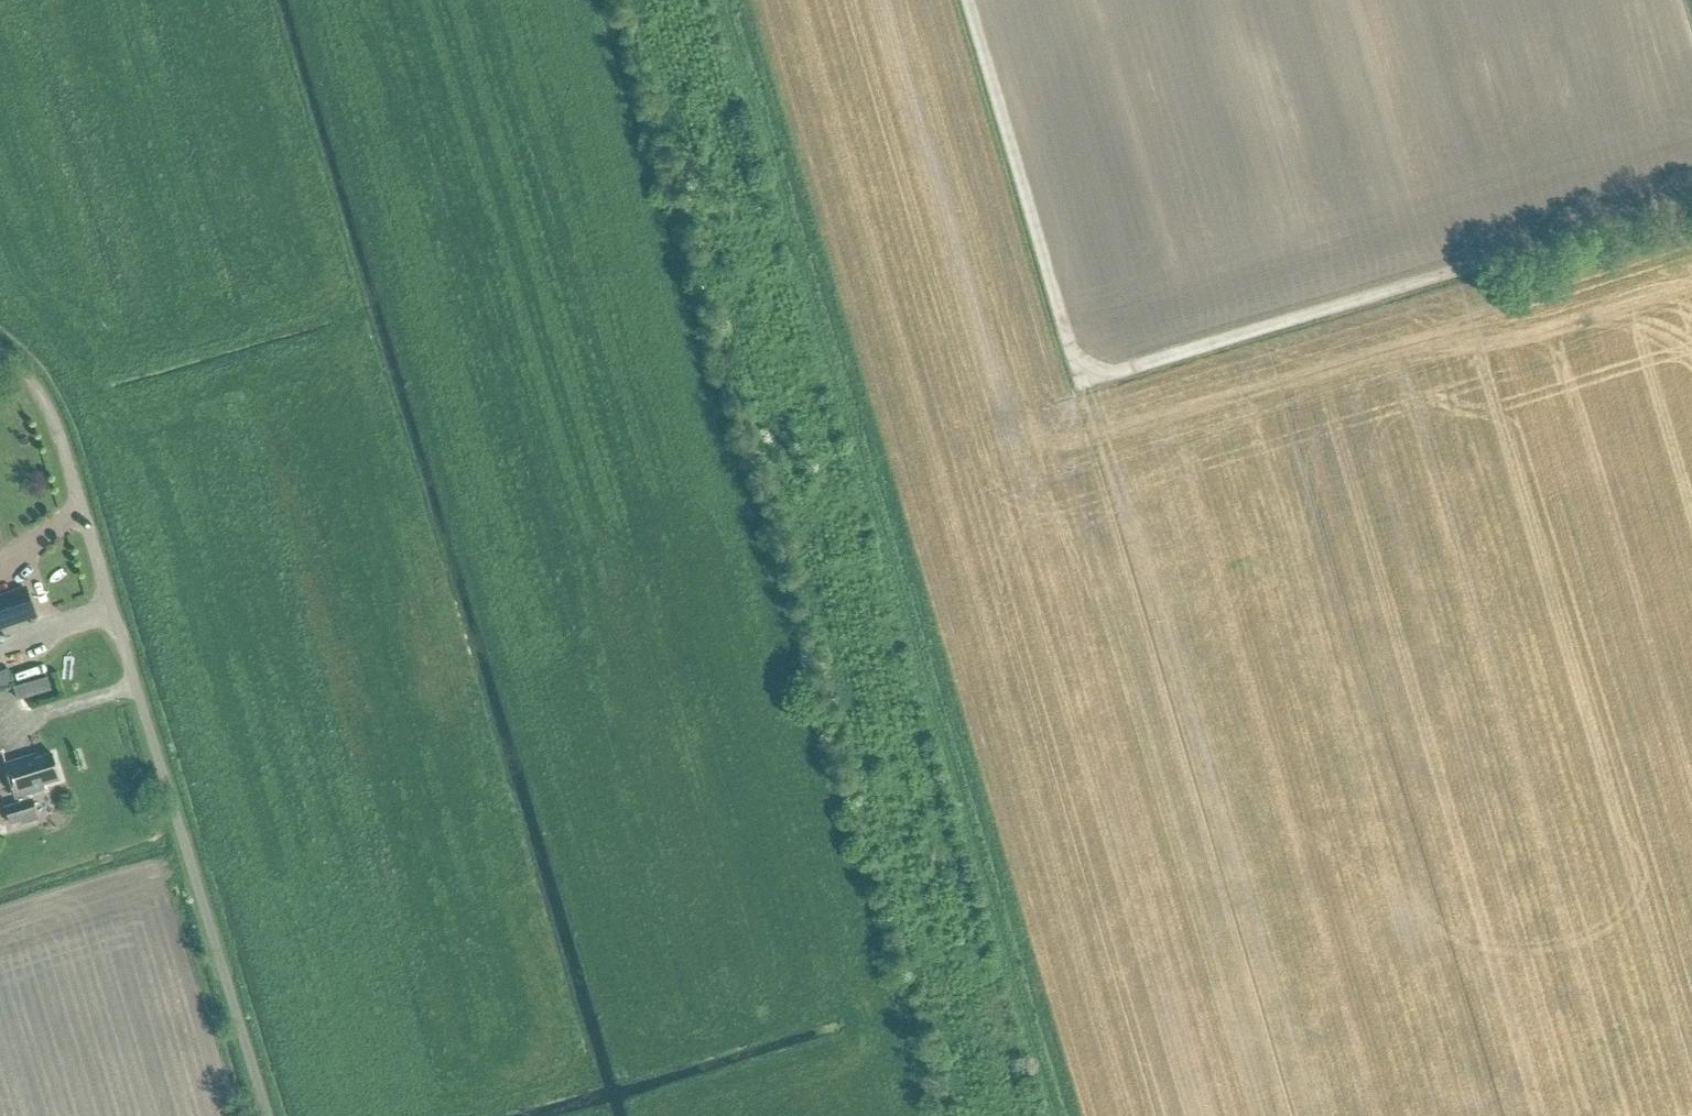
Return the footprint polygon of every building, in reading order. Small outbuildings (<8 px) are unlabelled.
[(0,601),(0,629),(36,617),(28,592),(0,601)] [(21,664),(0,670),(0,691),(27,683),(21,664)] [(44,785),(61,780),(53,755),(36,760),(34,756),(5,765),(16,798),(18,798),(20,804),(6,808),(11,824),(21,821),(22,824),(37,819),(32,801),(29,801),(27,795),(45,790),(44,785)]
